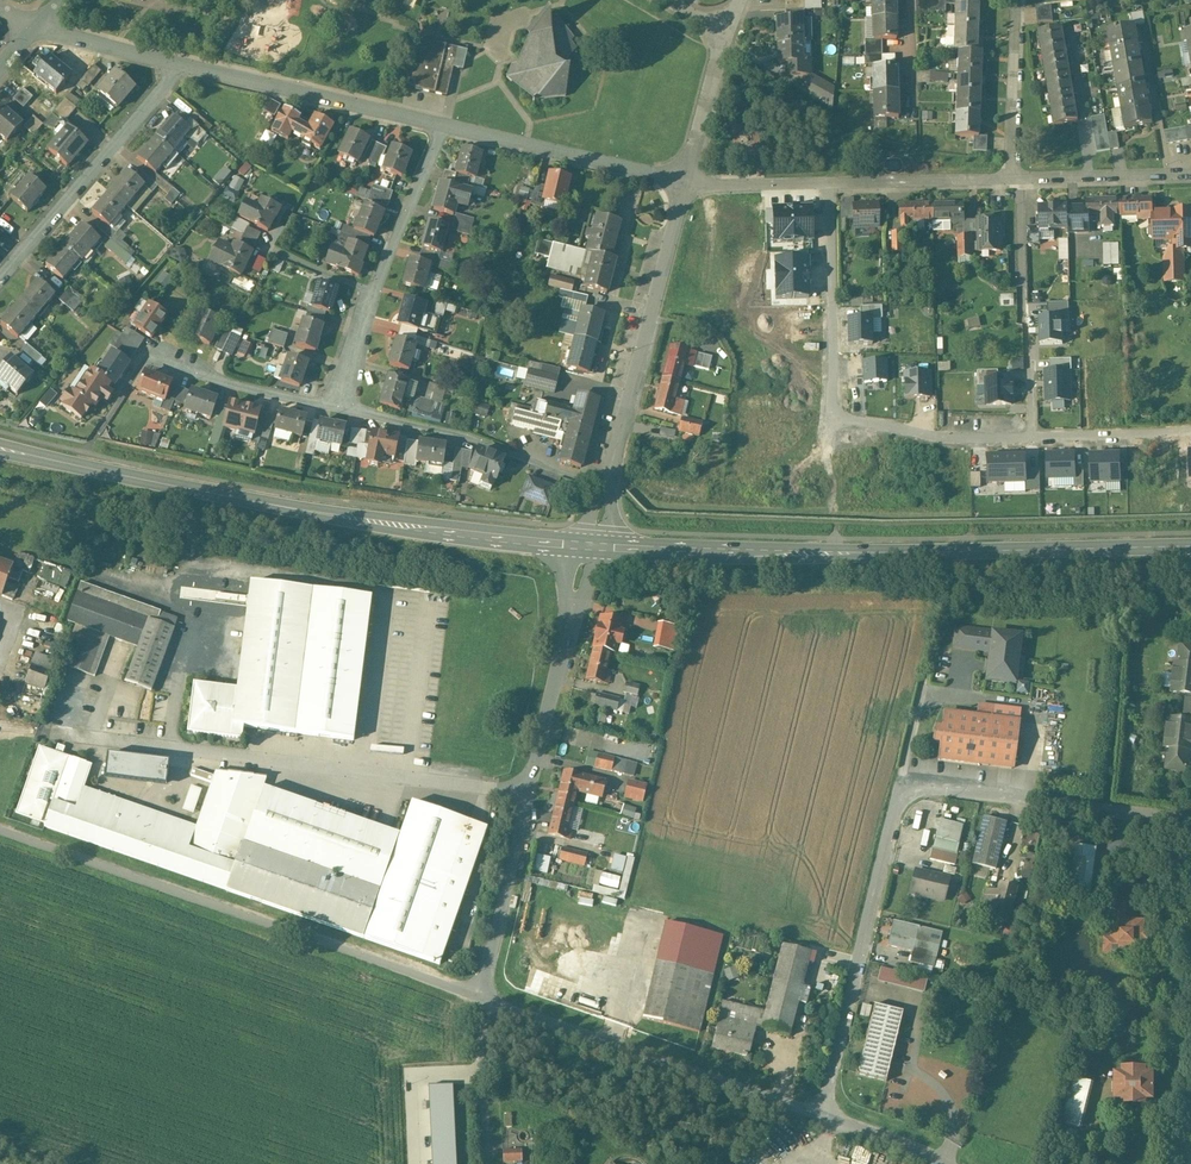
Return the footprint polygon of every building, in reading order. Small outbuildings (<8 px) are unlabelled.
[(788,0),(785,0),(785,11),(804,10),(804,0),(798,0),(788,0)] [(820,0),(804,0),(804,10),(821,10),(820,0)] [(872,0),(865,0),(865,19),(873,19),(872,18),(873,18),(873,10),(872,10),(872,0)] [(895,0),(872,0),(872,10),(873,10),(873,18),(872,18),(873,19),(895,18),(895,0)] [(923,0),(915,0),(915,12),(923,12),(923,0)] [(937,12),(945,12),(945,0),(937,0),(937,12)] [(978,5),(955,4),(954,27),(977,28),(978,5)] [(1051,5),(1036,7),(1037,23),(1053,21),(1051,5)] [(804,10),(785,11),(785,20),(804,20),(804,10)] [(547,16),(526,31),(530,36),(517,66),(512,65),(511,65),(506,77),(534,99),(532,101),(533,102),(538,100),(565,96),(569,70),(564,70),(561,68),(576,49),(571,43),(574,39),(555,14),(549,18),(547,16)] [(896,40),(895,18),(873,19),(873,39),(873,40),(881,40),(896,40)] [(785,20),(776,20),(777,43),(802,42),(812,42),(811,20),(804,20),(785,20)] [(1135,25),(1107,30),(1110,49),(1139,44),(1135,25)] [(977,28),(954,27),(953,42),(957,42),(956,50),(953,50),(953,51),(958,51),(977,52),(977,28)] [(1062,28),(1038,32),(1042,51),(1065,47),(1062,28)] [(467,50),(417,39),(405,87),(446,96),(453,68),(463,70),(467,50)] [(873,39),(864,39),(865,56),(882,55),(881,40),(873,40),(873,39)] [(803,62),(802,42),(777,43),(778,63),(789,63),(790,76),(809,75),(808,62),(803,62)] [(1139,44),(1110,49),(1113,67),(1142,62),(1139,44)] [(1065,47),(1042,51),(1045,69),(1068,65),(1065,47)] [(977,52),(958,51),(957,72),(981,73),(981,52),(977,52)] [(882,64),(882,55),(865,56),(864,56),(864,65),(882,64)] [(71,76),(49,57),(33,76),(34,76),(35,76),(47,86),(46,87),(55,94),(71,76)] [(1142,62),(1113,67),(1117,88),(1145,83),(1142,62)] [(101,71),(94,65),(82,78),(90,85),(101,71)] [(1068,65),(1045,69),(1048,88),(1071,83),(1068,65)] [(896,67),(873,68),(873,79),(869,79),(869,92),(873,92),(897,92),(896,67)] [(116,71),(98,93),(117,109),(125,100),(124,100),(133,89),(134,90),(135,88),(116,71)] [(981,73),(957,72),(956,92),(980,93),(981,73)] [(834,90),(809,75),(800,91),(832,110),(834,90)] [(1071,83),(1048,88),(1051,106),(1074,102),(1071,83)] [(1145,83),(1117,88),(1121,109),(1149,104),(1145,83)] [(32,97),(22,89),(13,99),(23,107),(32,97)] [(897,92),(873,92),(874,118),(898,118),(897,92)] [(980,93),(956,92),(955,112),(979,113),(980,93)] [(76,108),(65,99),(51,115),(63,125),(76,108)] [(1074,102),(1051,106),(1053,117),(1055,117),(1056,125),(1078,121),(1074,102)] [(1149,104),(1121,109),(1124,129),(1153,124),(1149,104)] [(1,106),(0,107),(0,138),(7,144),(22,125),(1,106)] [(279,113),(273,125),(269,132),(286,141),(290,134),(296,122),(296,123),(299,118),(282,109),(279,113)] [(209,125),(194,112),(189,119),(203,131),(209,125)] [(979,113),(955,112),(954,136),(973,137),(978,137),(978,136),(979,113)] [(1104,115),(1091,118),(1097,152),(1110,150),(1107,133),(1104,115)] [(33,116),(24,127),(34,135),(43,124),(33,116)] [(183,125),(173,117),(156,137),(173,152),(190,132),(183,125)] [(309,124),(299,118),(296,123),(296,122),(290,134),(301,140),(300,143),(308,147),(309,144),(318,149),(330,126),(313,117),(309,124)] [(203,131),(189,119),(183,125),(190,132),(200,141),(206,134),(203,131)] [(1185,127),(1178,128),(1181,142),(1188,141),(1185,127)] [(68,128),(49,150),(67,166),(86,144),(68,128)] [(1178,128),(1171,130),(1174,143),(1181,142),(1178,128)] [(1171,130),(1164,131),(1166,144),(1174,143),(1171,130)] [(348,132),(337,156),(355,164),(366,141),(348,132)] [(1117,132),(1107,133),(1110,150),(1120,148),(1117,132)] [(156,137),(137,159),(145,166),(155,175),(156,174),(162,166),(174,153),(173,152),(156,137)] [(369,143),(363,158),(370,162),(377,147),(369,143)] [(863,144),(854,144),(854,155),(863,155),(863,144)] [(986,144),(973,144),(972,151),(986,152),(986,144)] [(384,150),(377,147),(370,162),(377,165),(384,150)] [(409,154),(391,147),(385,160),(387,160),(383,171),(401,178),(405,168),(404,167),(409,154)] [(481,154),(462,149),(460,157),(456,174),(469,177),(474,179),(475,178),(474,178),(476,170),(477,170),(481,154)] [(174,153),(162,166),(166,170),(178,156),(174,153)] [(172,189),(156,174),(155,175),(145,166),(141,172),(142,172),(157,186),(167,194),(172,189)] [(136,179),(127,171),(109,192),(127,207),(144,187),(145,186),(136,179)] [(157,186),(142,172),(136,179),(145,186),(144,187),(151,193),(157,186)] [(469,177),(456,174),(454,181),(467,184),(468,184),(469,177)] [(569,179),(550,174),(547,187),(543,201),(544,201),(563,205),(569,179)] [(29,176),(10,198),(27,213),(46,191),(29,176)] [(467,184),(454,181),(452,188),(459,189),(459,190),(470,193),(473,185),(468,184),(467,184)] [(452,188),(440,184),(433,209),(453,215),(456,204),(467,207),(470,194),(470,193),(459,190),(459,189),(452,188)] [(547,187),(535,184),(530,205),(542,208),(544,201),(543,201),(547,187)] [(393,192),(373,185),(367,201),(388,208),(393,192)] [(486,189),(473,185),(470,193),(470,194),(484,198),(486,189)] [(109,192),(91,212),(101,221),(109,228),(110,227),(119,217),(127,207),(109,192)] [(1152,198),(1120,199),(1121,216),(1138,216),(1153,216),(1152,212),(1152,198)] [(280,208),(261,199),(256,208),(246,203),(240,217),(258,225),(257,226),(268,231),(274,218),(275,219),(280,208)] [(1120,199),(1088,200),(1088,207),(1068,208),(1068,229),(1068,233),(1089,232),(1089,222),(1102,222),(1102,227),(1114,227),(1113,217),(1121,216),(1120,199)] [(963,202),(931,203),(932,221),(951,221),(951,225),(964,225),(964,220),(963,202)] [(931,203),(899,204),(899,222),(913,222),(913,229),(923,229),(923,222),(931,222),(932,221),(931,203)] [(853,210),(845,210),(844,204),(840,205),(840,217),(847,216),(847,219),(853,219),(853,210)] [(877,205),(853,206),(853,219),(854,227),(878,226),(877,205)] [(384,213),(364,206),(358,220),(357,220),(353,230),(357,231),(370,236),(373,237),(379,222),(380,223),(384,213)] [(1068,207),(1039,208),(1040,228),(1040,230),(1068,229),(1068,208),(1068,207)] [(810,208),(773,209),(773,224),(774,242),(812,241),(810,208)] [(1172,211),(1173,212),(1152,212),(1153,216),(1138,216),(1138,220),(1153,219),(1153,226),(1149,229),(1149,236),(1153,238),(1153,240),(1173,240),(1173,249),(1170,249),(1164,259),(1165,282),(1184,282),(1183,250),(1190,250),(1190,210),(1172,211)] [(473,219),(456,214),(454,222),(471,227),(473,219)] [(620,222),(597,216),(592,232),(587,231),(585,238),(590,239),(586,252),(593,254),(611,258),(615,242),(619,243),(621,242),(622,235),(621,234),(618,233),(620,222)] [(126,223),(119,217),(110,227),(117,233),(126,223)] [(1000,219),(978,219),(978,220),(978,235),(971,235),(972,251),(979,251),(1001,251),(1000,219)] [(978,220),(964,220),(964,225),(951,225),(951,229),(958,229),(958,236),(971,235),(978,235),(978,220)] [(109,228),(101,221),(96,227),(110,239),(111,240),(114,237),(117,233),(110,227),(109,228)] [(951,225),(951,221),(932,221),(931,222),(931,223),(932,230),(951,229),(951,225)] [(448,228),(429,222),(422,247),(423,248),(440,253),(444,239),(445,239),(448,228)] [(471,227),(454,222),(451,230),(469,235),(471,227)] [(100,241),(81,225),(63,246),(80,261),(82,262),(100,241)] [(259,234),(247,228),(243,234),(256,241),(259,234)] [(1040,228),(1026,228),(1026,234),(1026,243),(1026,245),(1040,244),(1040,230),(1040,228)] [(370,236),(357,231),(354,238),(368,242),(370,236)] [(238,232),(235,238),(240,241),(243,234),(240,232),(238,232)] [(354,238),(341,233),(338,240),(347,244),(348,243),(365,249),(368,242),(354,238)] [(256,241),(243,234),(240,241),(253,247),(256,241)] [(971,235),(958,236),(959,257),(972,257),(972,251),(971,235)] [(128,248),(119,240),(114,237),(111,240),(124,252),(125,252),(128,248)] [(111,240),(110,239),(104,247),(118,259),(124,252),(111,240)] [(553,243),(538,240),(534,254),(549,258),(553,243)] [(365,249),(348,243),(347,244),(344,253),(340,251),(339,255),(331,252),(326,264),(358,276),(362,266),(360,265),(366,250),(365,249)] [(586,252),(553,243),(549,258),(547,268),(587,278),(593,254),(586,252)] [(219,244),(210,262),(223,267),(231,250),(219,244)] [(251,252),(234,244),(231,250),(223,267),(240,276),(251,252)] [(1114,244),(1114,252),(1104,252),(1104,265),(1119,265),(1118,244),(1114,244)] [(63,246),(46,266),(63,281),(80,261),(63,246)] [(440,253),(423,248),(421,255),(437,260),(438,260),(440,253)] [(125,252),(124,252),(118,259),(125,264),(131,257),(125,252)] [(792,252),(793,260),(807,259),(807,252),(792,252)] [(611,258),(593,254),(587,278),(585,287),(606,293),(615,259),(611,258)] [(437,260),(421,255),(419,262),(430,265),(429,265),(435,267),(437,260)] [(419,262),(411,259),(403,285),(422,290),(423,289),(426,278),(429,265),(430,265),(419,262)] [(808,298),(807,259),(793,260),(774,260),(775,299),(808,298)] [(438,260),(437,260),(435,267),(435,268),(448,271),(451,263),(438,260)] [(574,282),(550,276),(548,285),(571,291),(574,282)] [(429,279),(426,278),(423,289),(426,290),(429,289),(431,281),(429,279)] [(38,282),(20,303),(37,318),(43,310),(47,306),(55,296),(38,282)] [(338,289),(318,283),(314,296),(316,297),(313,309),(326,313),(331,314),(338,289)] [(84,301),(69,287),(63,294),(78,307),(84,301)] [(587,299),(560,292),(558,300),(585,306),(587,299)] [(78,307),(63,294),(58,300),(73,313),(78,307)] [(426,305),(405,299),(401,315),(401,316),(398,324),(398,325),(402,326),(417,330),(418,330),(436,335),(440,319),(423,314),(426,305)] [(141,300),(135,310),(139,312),(131,324),(136,327),(143,316),(143,315),(149,305),(141,300)] [(37,318),(20,303),(1,325),(18,339),(19,338),(30,325),(37,318)] [(1047,304),(1048,318),(1062,318),(1062,322),(1069,322),(1069,303),(1047,304)] [(149,305),(143,315),(143,316),(136,327),(135,328),(152,338),(157,331),(166,317),(149,305)] [(860,307),(860,319),(871,319),(881,319),(881,307),(860,307)] [(43,310),(37,318),(46,325),(52,317),(47,312),(43,310)] [(326,313),(315,310),(314,316),(324,319),(325,319),(326,313)] [(603,315),(582,310),(578,324),(578,327),(580,327),(577,338),(600,344),(603,330),(599,329),(603,315)] [(220,320),(202,312),(194,329),(196,330),(192,337),(209,346),(214,336),(212,335),(220,320)] [(314,316),(307,313),(304,320),(322,325),(324,319),(314,316)] [(1039,318),(1040,346),(1063,345),(1062,322),(1062,318),(1048,318),(1039,318)] [(860,319),(847,319),(847,345),(872,345),(871,319),(860,319)] [(304,320),(296,346),(315,352),(318,342),(317,342),(323,326),(322,325),(304,320)] [(578,324),(564,320),(560,334),(575,338),(577,338),(580,327),(578,327),(578,324)] [(30,325),(19,338),(24,343),(35,330),(30,325)] [(417,330),(402,326),(400,332),(415,337),(417,330)] [(144,340),(127,328),(123,335),(140,346),(144,340)] [(288,335),(272,330),(268,343),(284,348),(288,335)] [(224,331),(215,348),(222,352),(231,334),(224,331)] [(415,337),(400,332),(398,340),(414,344),(416,337),(415,337)] [(240,339),(231,334),(222,352),(231,356),(240,339)] [(140,346),(123,335),(114,348),(131,359),(140,346)] [(577,338),(575,338),(571,354),(567,353),(564,368),(592,375),(600,344),(577,338)] [(398,340),(396,339),(392,350),(393,350),(389,365),(409,370),(412,360),(410,360),(415,345),(414,344),(398,340)] [(694,344),(679,340),(676,348),(691,352),(694,344)] [(40,357),(26,345),(20,351),(35,363),(40,357)] [(676,348),(670,347),(662,378),(679,382),(684,363),(692,365),(695,353),(691,352),(676,348)] [(113,352),(97,375),(111,384),(114,386),(129,363),(113,352)] [(712,356),(698,353),(695,366),(708,370),(712,356)] [(307,362),(289,356),(285,369),(281,380),(281,381),(299,387),(307,362)] [(0,369),(0,381),(17,395),(33,376),(11,357),(0,369)] [(1050,360),(1050,371),(1070,370),(1070,371),(1072,371),(1071,360),(1050,360)] [(885,361),(862,363),(863,384),(886,383),(885,361)] [(559,370),(541,366),(539,373),(557,377),(559,370)] [(97,375),(85,367),(71,389),(77,393),(76,394),(73,392),(71,395),(69,394),(63,402),(65,404),(63,406),(82,419),(85,414),(86,414),(90,409),(89,408),(91,405),(95,408),(101,398),(106,401),(108,401),(111,396),(111,394),(106,391),(111,384),(97,375)] [(285,369),(278,367),(274,378),(281,380),(285,369)] [(539,373),(528,370),(524,386),(553,393),(557,377),(539,373)] [(1050,371),(1045,371),(1046,402),(1071,401),(1070,371),(1070,370),(1050,371)] [(984,379),(998,379),(998,371),(977,372),(977,386),(984,386),(984,379)] [(929,372),(903,374),(904,399),(930,398),(929,372)] [(171,383),(146,374),(143,382),(142,381),(138,391),(163,401),(164,402),(166,397),(168,393),(171,383)] [(407,383),(388,378),(384,393),(383,393),(380,405),(399,411),(407,383)] [(679,382),(662,378),(654,408),(681,415),(684,402),(675,399),(679,382)] [(998,379),(984,379),(984,386),(985,406),(1013,406),(1012,379),(998,379)] [(173,385),(170,394),(168,393),(166,397),(175,401),(180,388),(173,385)] [(180,388),(175,401),(182,404),(187,391),(180,388)] [(208,396),(191,390),(184,410),(201,416),(202,415),(213,419),(220,399),(208,396)] [(598,400),(578,395),(574,410),(570,425),(591,430),(598,400)] [(166,397),(164,402),(163,401),(160,409),(170,413),(175,401),(166,397)] [(574,410),(535,400),(531,415),(563,423),(570,425),(574,410)] [(434,406),(417,401),(413,413),(430,419),(434,406)] [(260,411),(230,403),(227,415),(224,429),(237,432),(238,429),(253,432),(254,433),(256,425),(260,412),(260,411)] [(307,418),(280,411),(279,413),(275,412),(274,416),(273,419),(274,420),(277,421),(275,430),(302,437),(307,418)] [(531,415),(516,411),(512,426),(534,431),(538,417),(531,415)] [(227,415),(220,412),(214,431),(222,434),(224,429),(227,415)] [(267,414),(260,412),(256,425),(263,427),(267,414)] [(274,416),(267,414),(263,427),(271,429),(274,420),(273,419),(274,416)] [(563,423),(538,417),(534,431),(550,436),(552,431),(560,434),(560,433),(563,423)] [(702,423),(682,418),(679,431),(699,436),(702,423)] [(334,425),(320,421),(317,433),(318,433),(317,441),(331,444),(341,446),(346,426),(335,424),(334,425)] [(570,425),(563,423),(560,433),(564,434),(560,448),(563,449),(563,451),(584,457),(591,430),(570,425)] [(256,425),(254,433),(253,432),(251,442),(258,444),(260,438),(263,427),(256,425)] [(271,429),(263,427),(260,438),(268,440),(271,429)] [(253,432),(238,429),(237,432),(236,438),(251,442),(253,432)] [(359,430),(352,429),(350,443),(358,444),(359,430)] [(367,432),(359,430),(358,444),(365,445),(367,433),(367,432)] [(222,434),(214,431),(209,444),(219,447),(222,434)] [(365,445),(358,444),(356,458),(368,460),(369,453),(371,445),(370,445),(372,434),(367,433),(365,445)] [(387,436),(372,433),(372,434),(370,445),(371,445),(369,453),(383,455),(393,458),(394,458),(396,448),(398,437),(387,435),(387,436)] [(419,442),(406,440),(404,463),(404,465),(416,467),(416,462),(419,442)] [(331,444),(317,441),(314,451),(328,455),(331,444)] [(446,446),(419,442),(416,462),(425,464),(428,464),(428,463),(442,465),(443,465),(446,446)] [(406,449),(396,448),(394,458),(393,458),(393,461),(397,462),(404,463),(406,449)] [(456,450),(453,466),(461,467),(464,451),(456,450)] [(504,459),(479,450),(470,471),(483,476),(494,481),(495,481),(504,459)] [(471,452),(464,451),(461,467),(468,468),(471,452)] [(584,457),(563,451),(560,462),(569,464),(569,465),(581,468),(584,457)] [(383,455),(369,453),(368,460),(368,461),(370,464),(378,466),(381,464),(383,455)] [(1091,484),(1106,484),(1105,454),(1090,455),(1091,484)] [(1120,454),(1105,454),(1106,484),(1121,483),(1120,454)] [(1075,455),(1047,455),(1048,478),(1075,478),(1075,466),(1075,455)] [(1025,470),(1025,456),(985,457),(986,484),(1025,483),(1026,483),(1025,470)] [(442,465),(428,463),(428,464),(425,464),(424,473),(441,476),(443,465),(442,465)] [(461,467),(453,466),(451,481),(458,482),(461,467)] [(1083,466),(1075,466),(1075,478),(1075,488),(1084,487),(1083,466)] [(1039,469),(1025,470),(1026,483),(1025,483),(1025,490),(1039,490),(1039,469)] [(494,481),(483,476),(479,486),(490,490),(491,488),(494,481)] [(557,488),(529,477),(521,496),(550,507),(557,488)] [(72,574),(18,553),(13,568),(23,571),(66,588),(72,574)] [(0,563),(0,596),(2,596),(9,579),(13,568),(0,563)] [(23,571),(13,568),(9,579),(18,583),(23,571)] [(312,590),(251,582),(237,690),(233,725),(243,727),(294,733),(312,590)] [(161,612),(81,583),(77,593),(78,593),(68,620),(85,627),(70,667),(95,677),(110,636),(139,646),(126,682),(125,681),(125,682),(151,691),(177,620),(160,614),(161,612)] [(372,598),(312,590),(294,733),(353,741),(372,598)] [(622,622),(601,617),(593,648),(594,648),(611,652),(613,653),(615,643),(620,644),(622,633),(620,632),(622,622)] [(671,626),(662,624),(658,648),(673,651),(677,627),(671,626)] [(982,632),(956,629),(954,647),(991,651),(993,635),(982,634),(982,632)] [(1020,637),(982,632),(982,634),(993,635),(991,651),(987,679),(1014,682),(1015,670),(1021,671),(1022,659),(1017,658),(1020,637)] [(1184,644),(1181,646),(1179,658),(1182,658),(1181,665),(1175,664),(1173,677),(1177,678),(1175,693),(1187,694),(1184,721),(1190,722),(1190,645),(1184,644)] [(611,652),(594,648),(586,679),(603,683),(606,670),(611,652)] [(51,672),(32,665),(25,683),(44,690),(51,672)] [(639,687),(625,683),(623,692),(637,695),(639,687)] [(237,690),(194,684),(188,733),(241,739),(243,727),(233,725),(237,690)] [(624,701),(596,694),(594,705),(622,712),(624,701)] [(993,707),(979,705),(977,716),(945,712),(943,729),(937,728),(935,729),(934,741),(935,742),(941,743),(939,760),(1012,769),(1018,721),(992,718),(993,707)] [(1172,720),(1170,735),(1166,735),(1165,748),(1171,748),(1170,755),(1167,755),(1166,766),(1169,770),(1185,772),(1189,769),(1190,751),(1190,722),(1184,721),(1172,720)] [(637,746),(630,745),(627,759),(634,760),(637,746)] [(266,778),(216,772),(212,783),(197,827),(84,788),(91,766),(62,755),(65,748),(58,746),(56,753),(55,753),(40,748),(17,814),(45,824),(44,826),(226,889),(226,890),(439,965),(487,828),(412,802),(400,836),(381,892),(243,844),(263,788),(266,778)] [(627,762),(589,752),(586,765),(595,767),(624,774),(627,762)] [(169,762),(108,755),(105,778),(166,786),(169,762)] [(563,771),(556,803),(573,807),(574,807),(577,792),(577,791),(581,776),(563,771)] [(605,782),(581,776),(577,791),(577,792),(601,798),(605,782)] [(645,786),(629,782),(625,798),(641,802),(645,786)] [(400,836),(263,788),(243,844),(381,892),(400,836)] [(573,807),(556,803),(549,834),(570,839),(573,827),(569,826),(573,807)] [(1007,823),(983,817),(972,865),(995,870),(1007,823)] [(963,826),(940,820),(935,839),(958,844),(963,826)] [(958,844),(935,839),(933,848),(955,853),(956,853),(956,852),(958,844)] [(1095,848),(1072,845),(1065,894),(1089,897),(1095,848)] [(587,853),(562,847),(560,859),(585,864),(587,853)] [(933,848),(930,859),(953,865),(955,853),(933,848)] [(949,879),(917,871),(912,893),(944,901),(949,879)] [(997,893),(986,890),(982,907),(993,910),(991,920),(1003,924),(1006,924),(1010,912),(1015,890),(999,886),(997,893)] [(1125,903),(1115,903),(1115,921),(1125,921),(1125,903)] [(1021,915),(1010,912),(1006,924),(1003,924),(1003,927),(1017,931),(1021,915)] [(918,927),(893,921),(887,946),(912,952),(918,927)] [(1115,921),(1111,921),(1111,946),(1144,946),(1144,938),(1147,938),(1147,932),(1144,932),(1144,921),(1115,921)] [(722,936),(667,923),(657,959),(713,973),(722,936)] [(942,933),(918,927),(912,952),(909,963),(934,968),(942,933)] [(809,952),(781,945),(765,1012),(761,1028),(788,1035),(797,1001),(800,987),(809,952)] [(713,973),(657,959),(643,1018),(698,1032),(713,973)] [(808,989),(800,987),(797,1001),(805,1003),(808,989)] [(744,1007),(723,1002),(717,1025),(737,1030),(739,1023),(740,1023),(744,1007)] [(903,1012),(873,1005),(856,1074),(886,1082),(903,1012)] [(765,1012),(744,1007),(740,1023),(754,1026),(761,1028),(765,1012)] [(737,1030),(717,1025),(711,1049),(741,1056),(741,1057),(744,1058),(745,1055),(742,1054),(747,1034),(752,1035),(754,1026),(740,1023),(739,1023),(737,1030)] [(1145,1068),(1124,1068),(1124,1074),(1116,1074),(1116,1099),(1123,1099),(1123,1105),(1145,1105),(1145,1099),(1153,1099),(1153,1074),(1145,1074),(1145,1068)] [(1092,1082),(1073,1078),(1062,1123),(1080,1128),(1092,1082)] [(511,1116),(504,1117),(505,1129),(512,1129),(511,1116)] [(529,1140),(530,1138),(529,1136),(528,1134),(527,1133),(525,1133),(523,1133),(521,1135),(520,1136),(520,1138),(520,1140),(521,1142),(523,1143),(525,1143),(527,1143),(528,1142),(529,1140)] [(521,1150),(503,1151),(503,1163),(522,1162),(521,1150)]
